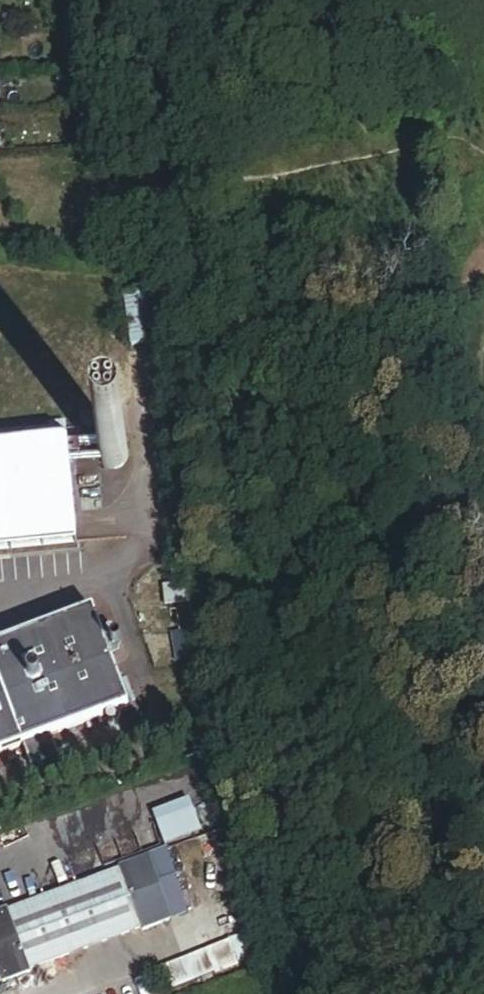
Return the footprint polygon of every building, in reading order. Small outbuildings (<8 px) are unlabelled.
[(41,80),(28,81),(30,94),(42,93),(41,80)] [(254,108),(264,107),(264,100),(237,103),(237,110),(254,108)] [(253,304),(255,300),(255,298),(254,295),(253,293),(251,292),(248,291),(246,292),(243,293),(241,294),(240,297),(240,299),(240,301),(242,304),(244,305),(246,306),(248,306),(251,306),(253,304)] [(132,347),(156,344),(150,294),(126,296),(132,347)] [(67,434),(0,440),(0,551),(77,544),(67,434)] [(182,587),(163,587),(163,605),(182,605),(182,587)] [(91,617),(0,651),(0,759),(22,751),(31,774),(58,764),(50,741),(127,713),(91,617)] [(173,635),(172,659),(196,659),(197,635),(173,635)] [(115,651),(113,653),(112,654),(112,656),(112,658),(114,659),(115,660),(117,661),(119,660),(120,659),(121,657),(122,655),(121,654),(120,652),(118,651),(116,651),(115,651)] [(191,810),(156,823),(165,847),(200,834),(191,810)] [(117,869),(119,872),(8,913),(7,910),(0,912),(0,979),(2,985),(31,974),(30,971),(142,931),(143,933),(189,916),(165,851),(117,869)] [(166,986),(246,966),(240,943),(160,963),(166,986)]
